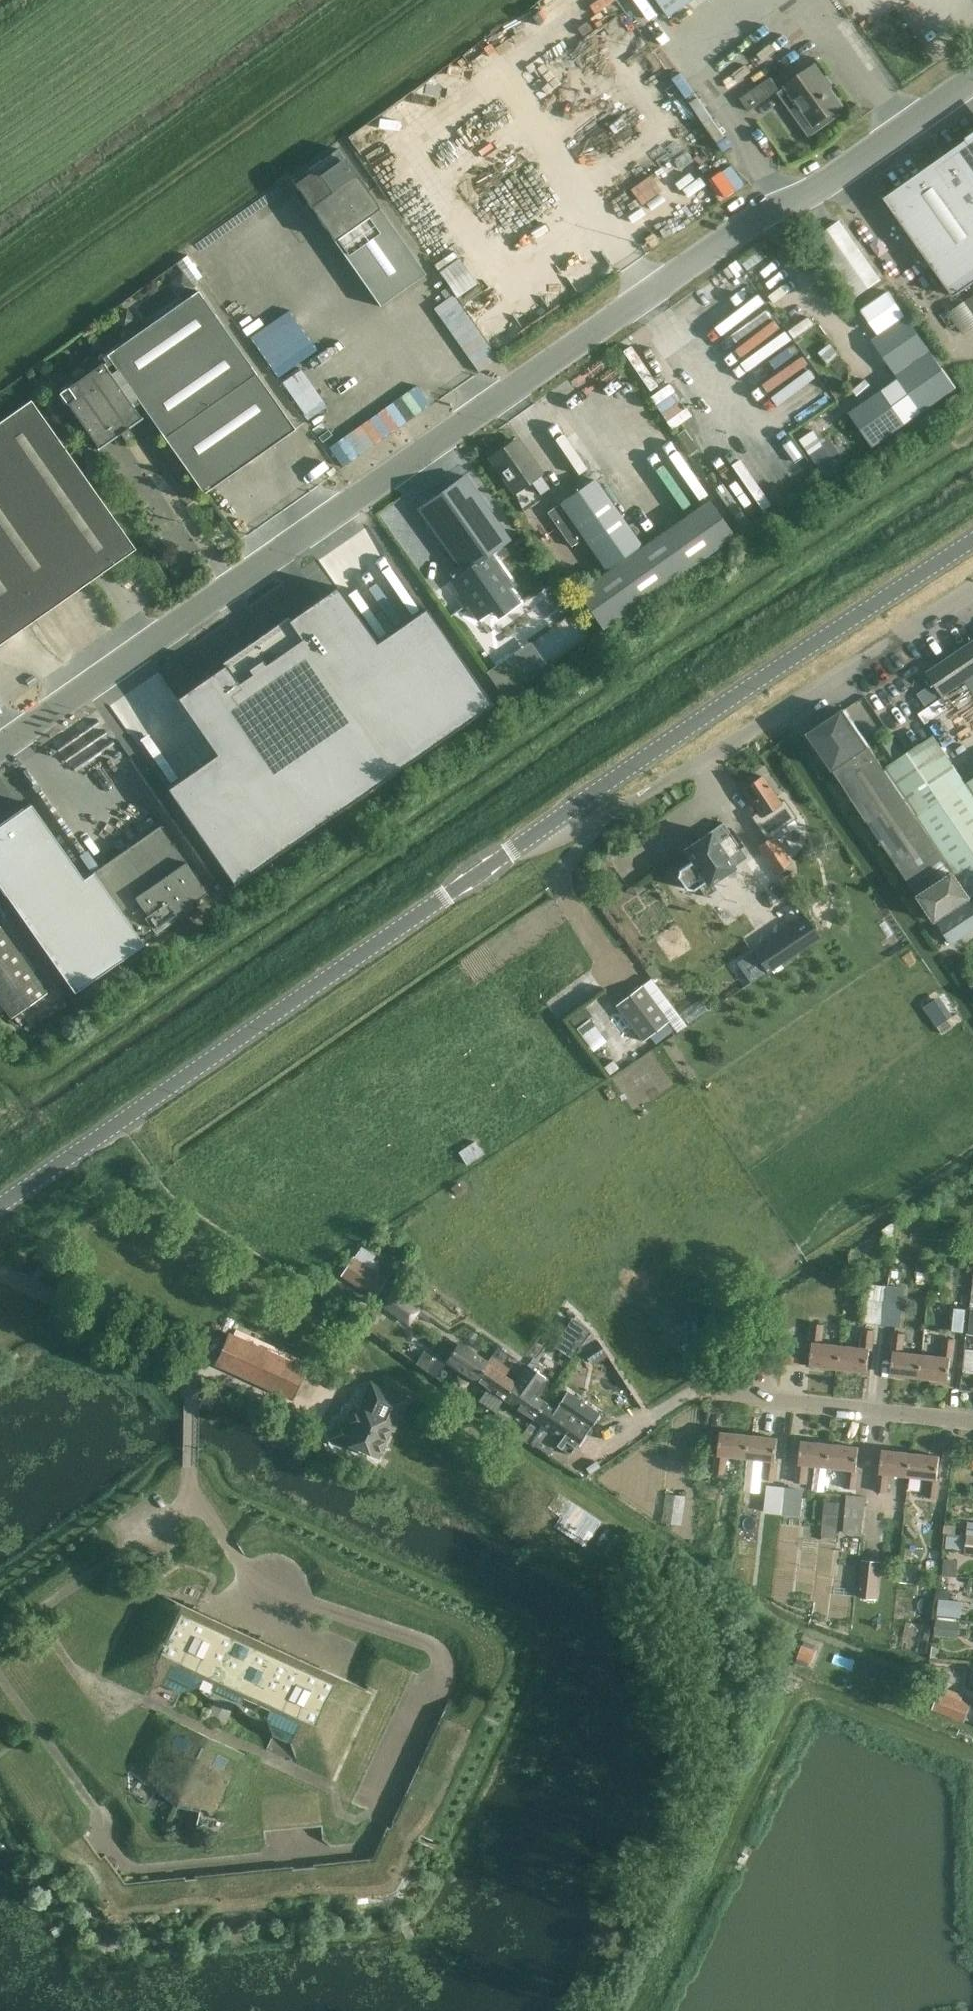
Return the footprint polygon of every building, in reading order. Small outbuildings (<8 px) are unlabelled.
[(669,17),(693,0),(657,0),(669,17)] [(825,82),(828,79),(818,65),(779,93),(810,136),(836,117),(832,113),(842,106),(825,82)] [(771,78),(740,99),(749,112),(759,104),(780,90),(771,78)] [(896,214),(954,296),(972,283),(972,142),(970,144),(967,140),(950,152),(953,157),(938,168),(910,188),(917,199),(896,214)] [(336,149),(315,165),(292,182),(380,307),(426,274),(356,175),(336,149)] [(839,222),(819,236),(861,295),(881,281),(839,222)] [(183,271),(169,281),(181,298),(195,289),(192,283),(183,271)] [(106,355),(109,359),(142,406),(203,494),(295,429),(244,357),(198,291),(106,355)] [(905,316),(891,295),(888,291),(861,310),(878,335),(905,316)] [(907,317),(873,341),(922,412),(956,388),(907,317)] [(91,351),(79,359),(87,371),(100,362),(91,351)] [(109,359),(59,393),(87,433),(93,441),(96,446),(98,449),(120,434),(125,442),(133,436),(128,428),(122,420),(135,411),(142,406),(109,359)] [(34,378),(33,384),(36,389),(42,390),(46,387),(47,381),(44,376),(39,375),(34,378)] [(785,403),(800,424),(834,401),(819,380),(785,403)] [(873,447),(906,423),(883,390),(849,414),(873,447)] [(124,533),(31,400),(0,422),(0,452),(90,581),(135,549),(124,533)] [(531,481),(540,495),(549,489),(516,440),(491,457),(515,492),(531,481)] [(34,620),(23,604),(71,570),(83,586),(90,581),(0,452),(0,644),(34,620)] [(463,572),(490,553),(509,540),(464,476),(418,508),(463,572)] [(594,479),(560,503),(607,570),(641,546),(594,479)] [(709,501),(577,594),(601,628),(733,535),(709,501)] [(556,506),(545,513),(570,547),(580,540),(556,506)] [(490,553),(463,572),(450,581),(477,619),(492,608),(497,615),(518,601),(508,587),(512,584),(490,553)] [(215,763),(169,795),(228,886),(492,706),(429,617),(428,617),(404,637),(383,653),(377,642),(374,638),(338,589),(282,626),(178,701),(174,704),(215,763)] [(426,590),(419,595),(428,608),(435,603),(426,590)] [(578,626),(565,636),(574,648),(587,638),(578,626)] [(943,696),(972,676),(972,641),(927,672),(943,696)] [(530,642),(486,672),(504,698),(548,668),(530,642)] [(833,771),(869,746),(845,710),(809,734),(833,771)] [(891,739),(878,747),(892,769),(905,761),(891,739)] [(965,784),(936,741),(888,774),(869,746),(833,771),(935,921),(972,896),(972,778),(965,784)] [(96,779),(87,765),(75,749),(52,765),(74,795),(96,779)] [(781,804),(773,793),(762,777),(744,789),(760,813),(753,818),(765,835),(790,818),(780,804),(781,804)] [(145,798),(128,810),(140,827),(157,815),(145,798)] [(0,825),(0,887),(74,992),(143,944),(140,939),(94,873),(93,872),(83,878),(30,804),(0,825)] [(748,859),(734,839),(723,823),(684,850),(692,861),(679,870),(677,877),(686,889),(692,891),(698,887),(705,896),(714,890),(709,882),(738,862),(740,865),(748,859)] [(94,873),(141,939),(164,923),(207,893),(159,824),(116,854),(118,856),(94,873)] [(777,874),(788,866),(771,841),(760,849),(764,855),(777,874)] [(383,890),(372,899),(377,905),(388,896),(383,890)] [(972,930),(972,901),(937,924),(951,945),(972,930)] [(806,917),(752,952),(766,973),(767,974),(781,965),(795,956),(820,940),(819,937),(806,917)] [(12,1018),(46,994),(0,929),(0,1001),(12,1018)] [(658,1007),(655,1003),(642,986),(615,1006),(642,1042),(669,1022),(667,1019),(674,1014),(665,1002),(658,1007)] [(613,1060),(603,1067),(609,1075),(618,1068),(613,1060)] [(475,1141),(458,1153),(466,1165),(483,1154),(475,1141)] [(458,1183),(450,1189),(456,1196),(463,1190),(458,1183)] [(884,1233),(882,1244),(892,1245),(893,1234),(884,1233)] [(354,1255),(352,1259),(341,1276),(374,1298),(388,1278),(387,1278),(391,1273),(372,1260),(376,1254),(364,1246),(357,1257),(354,1255)] [(400,1267),(389,1283),(401,1291),(409,1281),(412,1275),(400,1267)] [(888,1287),(867,1284),(862,1324),(884,1326),(886,1302),(888,1287)] [(383,1299),(378,1308),(390,1315),(395,1307),(383,1299)] [(903,1304),(886,1302),(884,1326),(900,1328),(903,1304)] [(351,1307),(345,1315),(356,1323),(362,1315),(351,1307)] [(169,1310),(165,1318),(175,1323),(179,1315),(169,1310)] [(574,1316),(556,1344),(572,1355),(591,1327),(574,1316)] [(810,1366),(839,1369),(841,1344),(823,1342),(825,1327),(813,1325),(811,1344),(813,1343),(810,1366)] [(872,1350),(874,1331),(863,1330),(862,1346),(841,1344),(839,1369),(867,1372),(870,1350),(872,1350)] [(891,1375),(920,1378),(922,1354),(905,1352),(907,1335),(893,1333),(891,1353),(893,1353),(891,1375)] [(215,1364),(291,1399),(305,1369),(229,1334),(215,1364)] [(497,1347),(496,1346),(485,1362),(458,1344),(457,1344),(447,1337),(437,1353),(447,1360),(446,1360),(475,1380),(497,1347)] [(605,1355),(596,1340),(582,1349),(588,1359),(597,1360),(605,1355)] [(942,1356),(922,1354),(920,1378),(948,1381),(951,1359),(953,1359),(955,1341),(944,1340),(942,1356)] [(497,1347),(475,1380),(504,1399),(515,1383),(505,1376),(509,1369),(503,1364),(509,1355),(497,1347)] [(563,1351),(553,1366),(561,1371),(571,1357),(563,1351)] [(515,1383),(504,1399),(532,1419),(543,1402),(530,1393),(536,1384),(538,1385),(543,1378),(527,1367),(515,1383)] [(371,1384),(367,1394),(360,1409),(354,1407),(346,1425),(341,1423),(336,1425),(331,1434),(333,1439),(342,1444),(345,1442),(377,1456),(389,1430),(393,1428),(406,1400),(371,1384)] [(566,1391),(554,1409),(543,1402),(532,1419),(559,1437),(554,1444),(569,1455),(574,1447),(575,1448),(599,1414),(566,1391)] [(721,1432),(719,1452),(718,1453),(716,1453),(714,1473),(725,1474),(727,1456),(747,1458),(749,1435),(721,1432)] [(778,1438),(749,1435),(747,1458),(766,1460),(764,1480),(776,1481),(778,1461),(775,1460),(778,1438)] [(802,1441),(799,1463),(799,1464),(797,1464),(795,1485),(806,1486),(808,1466),(828,1468),(830,1444),(802,1441)] [(859,1447),(830,1444),(828,1468),(848,1470),(846,1489),(856,1490),(858,1473),(856,1473),(859,1447)] [(883,1450),(880,1470),(880,1474),(878,1473),(876,1493),(888,1494),(890,1477),(908,1479),(911,1453),(883,1450)] [(940,1456),(911,1453),(908,1479),(927,1481),(925,1499),(937,1500),(939,1482),(937,1482),(940,1456)] [(704,1477),(701,1495),(720,1498),(722,1480),(704,1477)] [(783,1515),(786,1489),(768,1487),(765,1513),(783,1515)] [(786,1489),(783,1515),(801,1517),(804,1491),(786,1489)] [(602,1522),(558,1493),(547,1507),(560,1517),(554,1527),(585,1548),(602,1522)] [(666,1494),(662,1523),(682,1525),(685,1496),(666,1494)] [(842,1534),(861,1536),(865,1498),(847,1496),(842,1534)] [(824,1501),(821,1536),(836,1538),(840,1503),(839,1503),(824,1501)] [(967,1536),(947,1534),(946,1547),(965,1549),(965,1552),(972,1553),(972,1537),(967,1536)] [(237,1542),(236,1543),(245,1557),(246,1556),(237,1542)] [(224,1551),(222,1552),(231,1565),(233,1564),(224,1551)] [(862,1559),(857,1597),(877,1599),(882,1561),(862,1559)] [(899,1570),(898,1583),(910,1584),(911,1576),(907,1571),(899,1570)] [(159,1597),(154,1607),(169,1613),(157,1638),(165,1642),(154,1666),(163,1685),(180,1693),(181,1693),(203,1685),(220,1693),(212,1708),(208,1719),(225,1726),(229,1715),(236,1700),(264,1713),(272,1735),(273,1736),(290,1744),(309,1737),(315,1723),(319,1715),(320,1714),(313,1711),(321,1694),(340,1702),(348,1684),(349,1685),(351,1682),(346,1680),(197,1612),(159,1593),(158,1597),(159,1597)] [(961,1599),(940,1597),(937,1613),(960,1616),(961,1599)] [(960,1622),(937,1619),(935,1636),(958,1638),(960,1622)] [(812,1663),(812,1662),(816,1651),(802,1645),(798,1656),(798,1657),(812,1663)] [(932,1708),(932,1710),(964,1722),(965,1720),(971,1703),(939,1690),(932,1708)] [(319,1715),(315,1723),(347,1738),(336,1763),(365,1777),(389,1724),(360,1711),(351,1730),(319,1715)] [(155,1760),(137,1799),(146,1805),(157,1791),(176,1805),(199,1811),(195,1828),(205,1831),(224,1791),(225,1792),(244,1753),(240,1752),(208,1737),(176,1722),(172,1720),(154,1759),(155,1760)] [(336,1763),(323,1790),(352,1803),(365,1777),(336,1763)] [(405,1795),(392,1823),(393,1823),(424,1838),(425,1838),(432,1825),(439,1811),(405,1795)] [(171,1939),(164,1947),(176,1957),(183,1949),(171,1939)]
